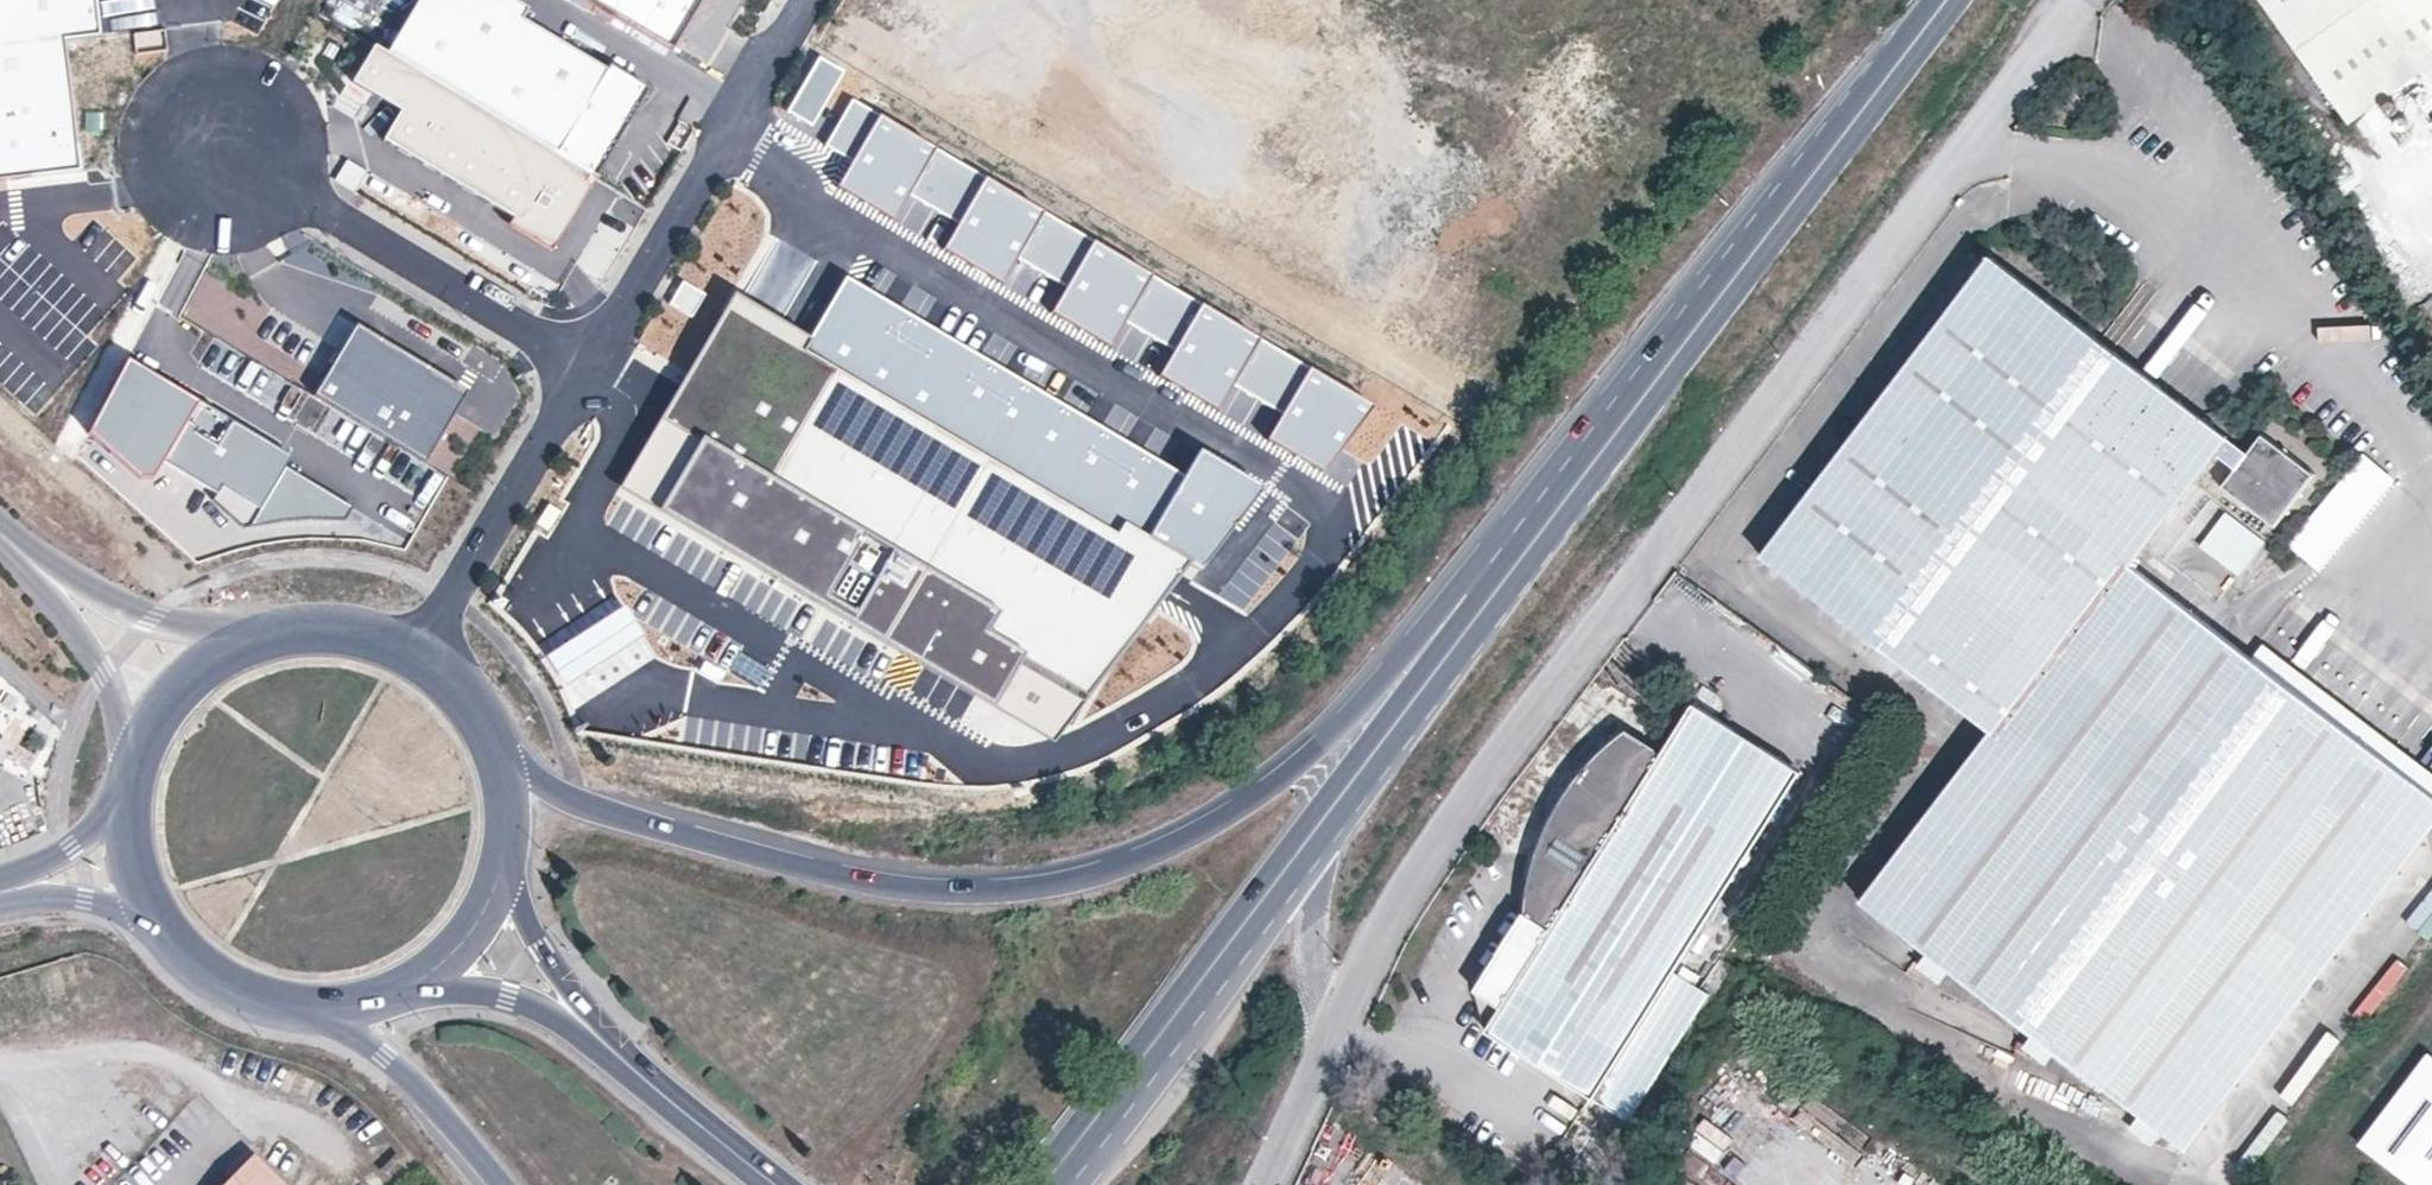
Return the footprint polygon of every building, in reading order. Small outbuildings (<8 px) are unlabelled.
[(98,0),(0,0),(0,193),(110,180),(98,0)] [(591,167),(597,170),(611,147),(651,81),(609,56),(606,61),(522,11),(528,1),(527,0),(413,0),(387,44),(591,167)] [(673,39),(696,0),(606,0),(673,39)] [(2345,119),(2417,68),(2431,88),(2431,0),(2261,0),(2345,119)] [(586,175),(591,167),(387,44),(375,38),(353,74),(402,103),(384,132),(514,210),(552,232),(573,196),(586,175)] [(841,72),(818,59),(788,111),(811,124),(841,72)] [(893,218),(931,150),(852,105),(828,146),(851,159),(836,186),(893,218)] [(1001,283),(1041,215),(936,153),(912,194),(961,223),(945,250),(1001,283)] [(591,178),(586,175),(573,196),(552,232),(514,210),(510,217),(552,243),(591,178)] [(1111,348),(1151,280),(1042,215),(1017,256),(1066,285),(1050,312),(1111,348)] [(1991,729),(1861,900),(1929,951),(1951,968),(1977,987),(2035,1031),(2058,1049),(2142,1113),(2163,1129),(2189,1148),(2431,830),(2431,794),(2334,719),(2258,661),(2132,565),(2217,453),(2229,438),(1989,256),(1761,554),(1991,729)] [(735,297),(625,483),(1001,708),(1056,741),(1173,576),(1188,561),(1199,566),(1261,489),(1199,450),(1185,476),(847,280),(811,340),(735,297)] [(1217,410),(1257,342),(1151,280),(1127,321),(1176,350),(1160,377),(1217,410)] [(348,333),(314,391),(425,456),(468,384),(356,319),(348,333)] [(1328,476),(1369,408),(1259,344),(1235,384),(1284,413),(1268,440),(1328,476)] [(299,459),(143,368),(102,435),(155,480),(174,470),(195,484),(245,527),(343,520),(347,503),(293,469),(299,459)] [(2263,433),(2248,453),(2236,468),(2222,487),(2275,528),(2316,474),(2263,433)] [(2248,453),(2229,438),(2217,453),(2236,468),(2248,453)] [(2323,570),(2392,479),(2360,455),(2291,546),(2323,570)] [(549,501),(537,520),(548,527),(560,508),(549,501)] [(2224,508),(2197,544),(2238,574),(2265,539),(2224,508)] [(2258,661),(2334,719),(2431,794),(2431,772),(2269,647),(2258,661)] [(1801,770),(1693,703),(1662,752),(1626,730),(1614,737),(1600,750),(1585,766),(1568,790),(1550,823),(1540,849),(1531,880),(1524,913),(1477,988),(1502,1004),(1487,1029),(1628,1119),(1707,992),(1674,970),(1696,936),(1801,770)] [(1951,968),(1929,951),(1917,966),(1940,982),(1951,968)] [(2047,1063),(2058,1049),(2035,1031),(2023,1045),(2047,1063)] [(2153,1143),(2163,1129),(2142,1113),(2131,1126),(2153,1143)] [(257,1156),(228,1184),(285,1184),(257,1156)]
